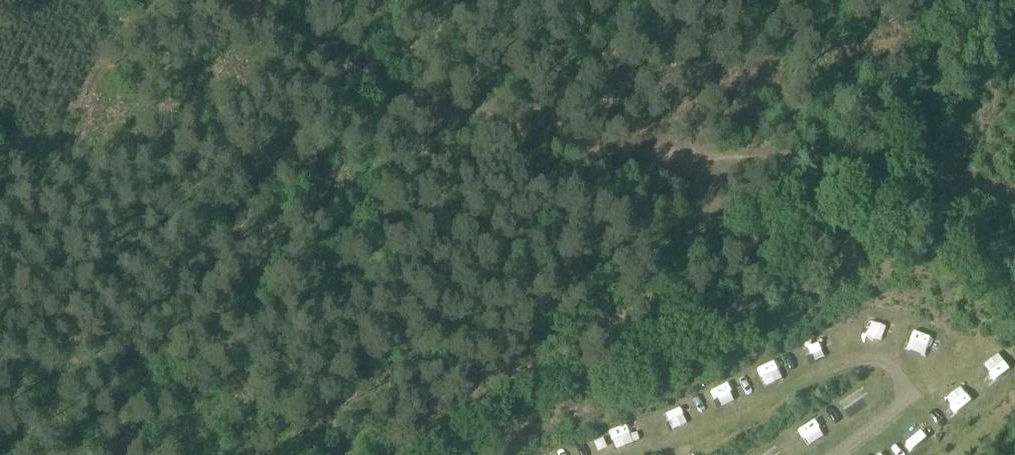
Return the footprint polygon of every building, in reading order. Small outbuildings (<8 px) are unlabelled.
[(681,393),(688,412),(700,408),(693,388),(681,393)] [(624,412),(625,430),(650,427),(648,410),(624,412)] [(773,441),(780,453),(792,446),(785,434),(773,441)]
